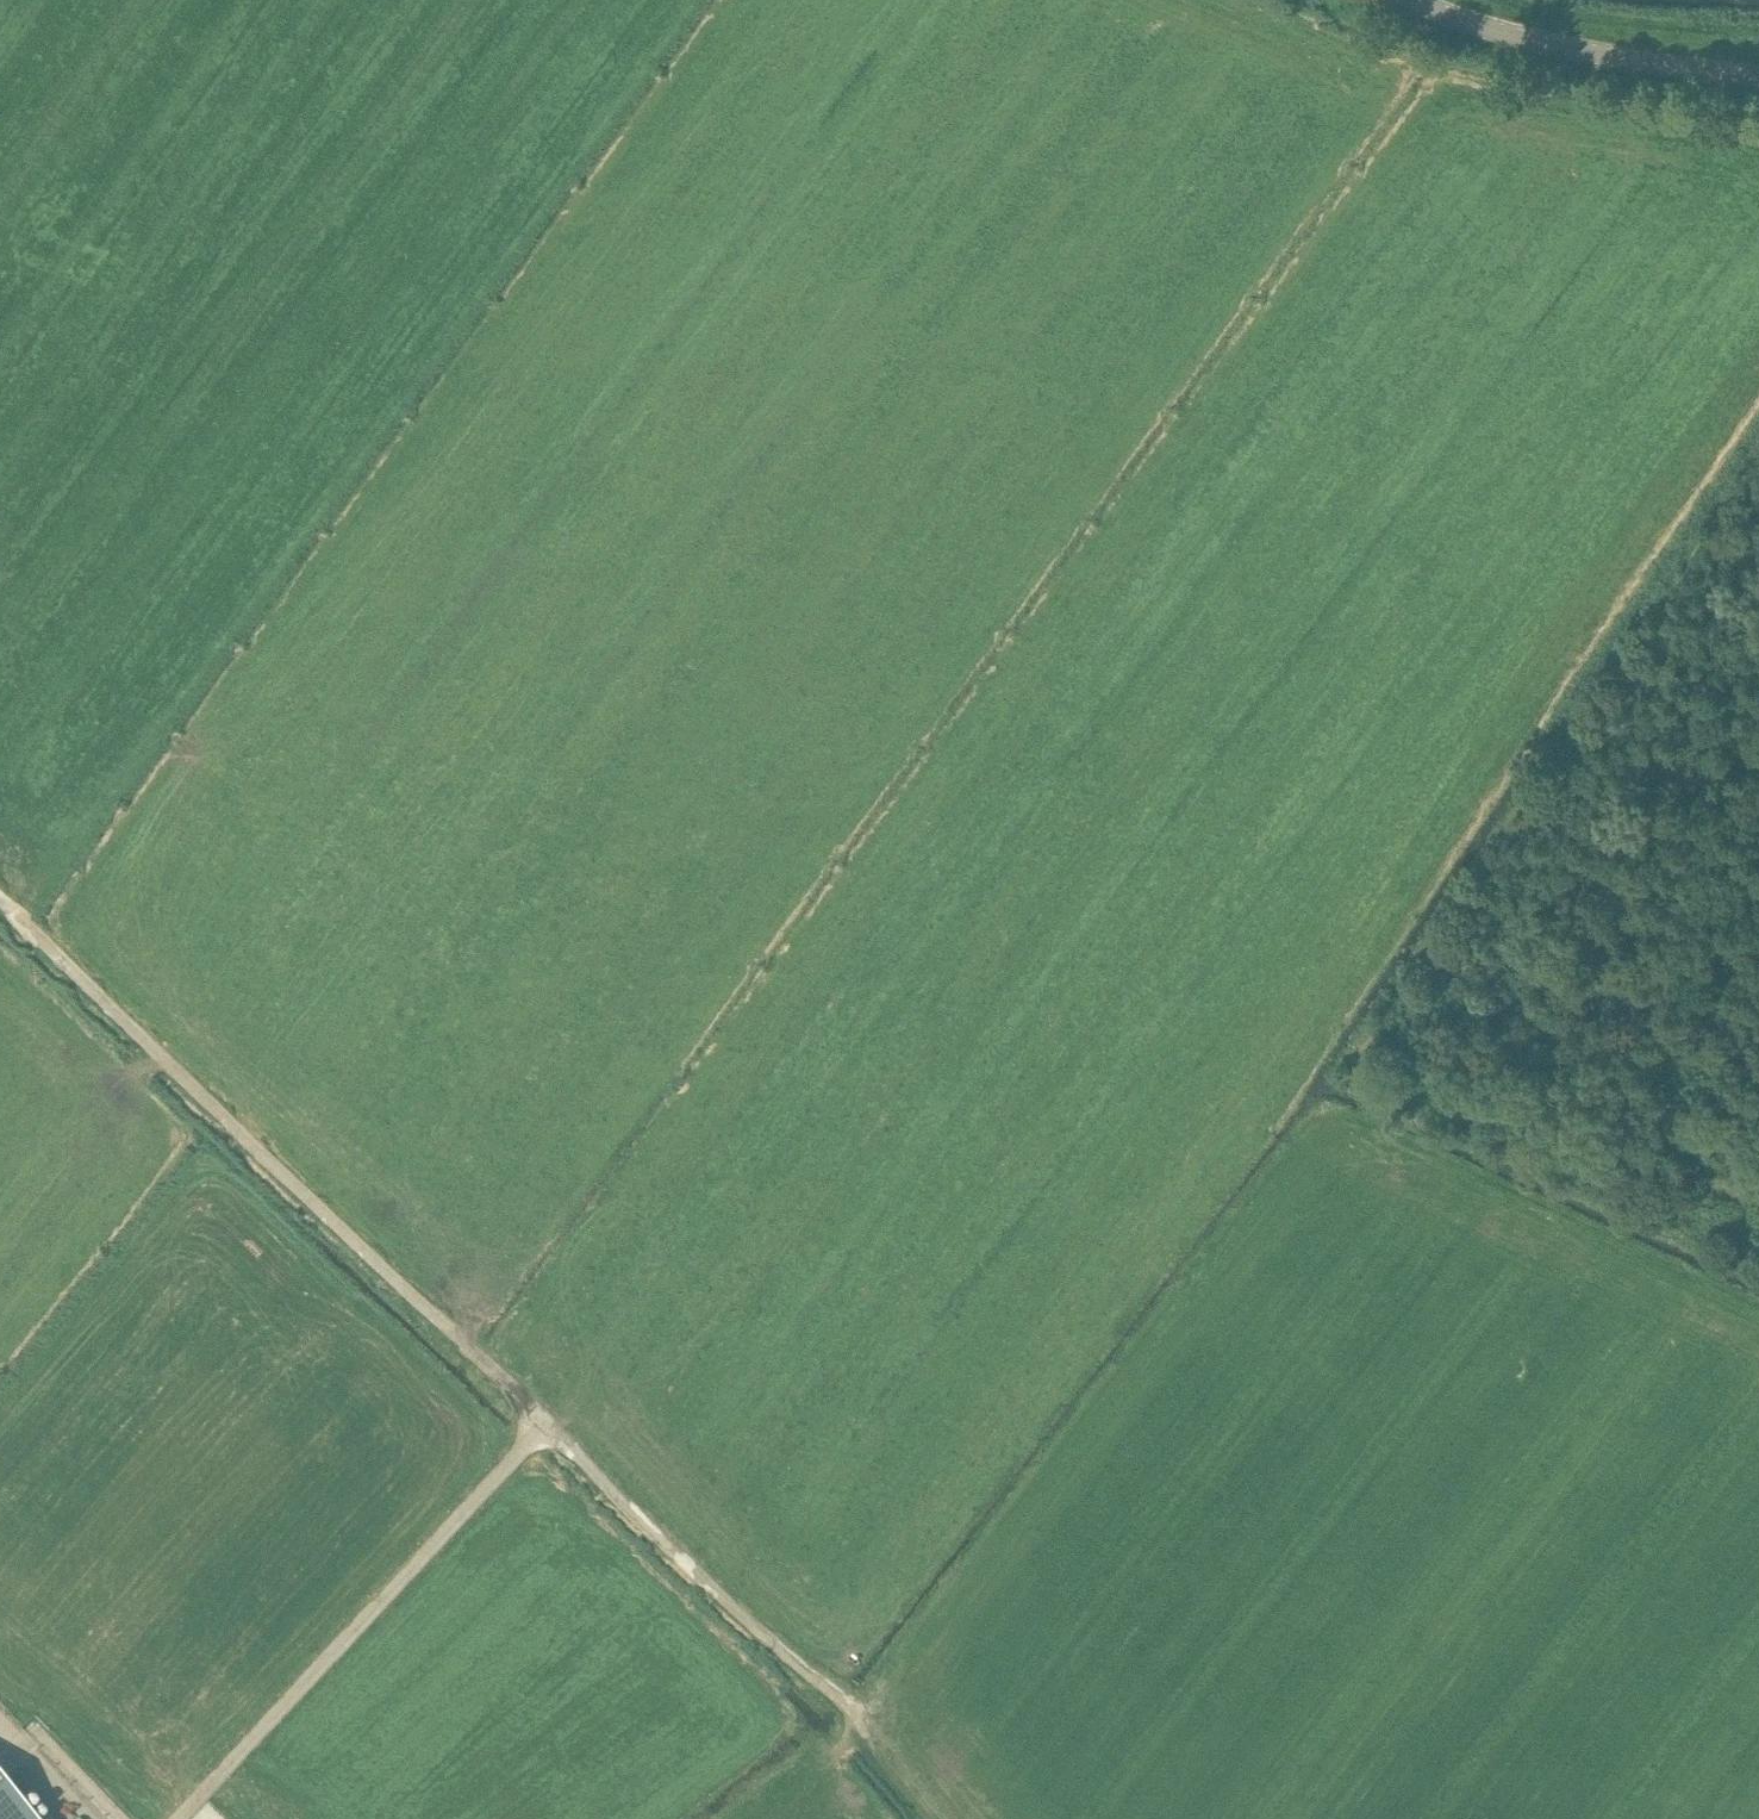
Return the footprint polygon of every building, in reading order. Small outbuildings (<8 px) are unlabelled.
[(0,1793),(0,1818),(26,1818),(0,1793)]
